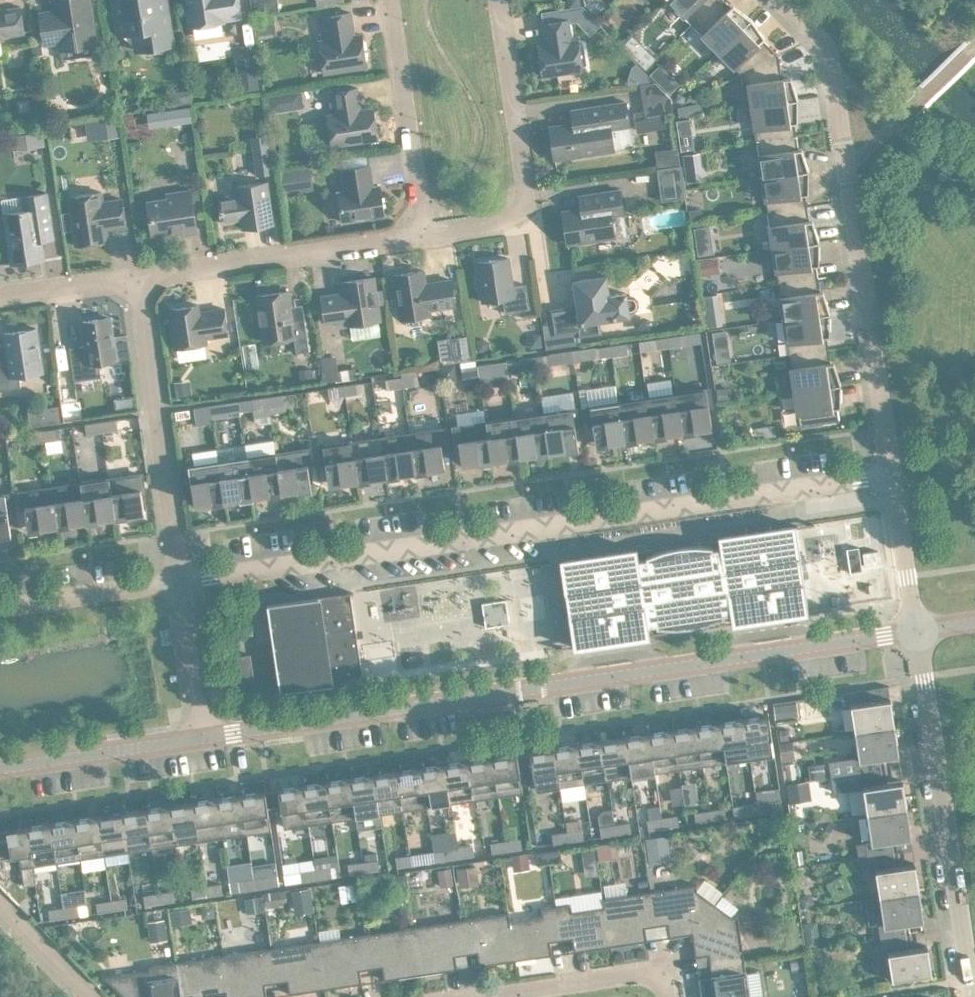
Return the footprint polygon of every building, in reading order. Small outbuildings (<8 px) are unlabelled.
[(60,43),(94,38),(88,0),(54,0),(55,6),(41,8),(45,38),(59,36),(60,43)] [(143,44),(173,39),(167,3),(152,5),(152,0),(119,0),(120,7),(115,8),(118,29),(142,25),(145,42),(143,43),(143,44)] [(190,22),(224,17),(223,14),(241,12),(240,0),(187,0),(190,22)] [(253,10),(271,7),(270,0),(251,0),(253,10)] [(585,0),(594,10),(605,0),(585,0)] [(693,20),(713,0),(673,0),(693,20)] [(718,46),(749,16),(738,5),(736,7),(728,0),(713,0),(693,20),(718,46)] [(24,28),(20,2),(6,5),(6,6),(0,7),(0,34),(2,34),(2,31),(24,28)] [(351,31),(350,22),(352,21),(350,7),(324,11),(327,34),(319,36),(323,68),(366,61),(362,30),(351,31)] [(269,12),(253,15),(256,30),(258,30),(258,34),(272,32),(272,28),(269,12)] [(582,65),(580,52),(584,50),(583,39),(578,39),(577,35),(571,36),(568,14),(543,18),(545,32),(547,32),(548,39),(538,41),(542,71),(582,65)] [(718,46),(741,70),(778,51),(750,17),(749,16),(718,46)] [(632,30),(622,40),(645,64),(655,54),(632,30)] [(747,76),(751,101),(794,95),(792,80),(788,80),(787,73),(782,74),(778,51),(741,70),(747,76)] [(256,60),(236,63),(240,86),(259,83),(256,60)] [(673,107),(670,91),(655,77),(640,80),(645,111),(673,107)] [(219,91),(233,89),(231,79),(218,81),(219,91)] [(324,120),(326,132),(329,134),(331,134),(332,141),(377,134),(373,103),(358,105),(357,98),(359,98),(357,83),(333,86),(336,108),(327,109),(328,117),(326,117),(324,120)] [(186,85),(173,86),(175,100),(188,98),(186,85)] [(677,88),(676,96),(684,97),(685,89),(677,88)] [(751,101),(757,137),(796,131),(793,110),(796,110),(794,95),(751,101)] [(576,115),(573,119),(550,122),(554,154),(632,142),(625,97),(577,104),(579,115),(576,115)] [(689,100),(678,102),(679,111),(691,109),(689,100)] [(189,101),(164,105),(166,120),(191,116),(189,101)] [(42,126),(16,130),(18,144),(44,140),(42,126)] [(757,137),(762,172),(805,166),(802,151),(799,151),(796,131),(757,137)] [(699,148),(683,150),(684,163),(701,161),(699,148)] [(338,187),(342,216),(384,210),(379,181),(370,182),(370,176),(372,176),(369,160),(341,164),(345,186),(338,187)] [(657,164),(662,196),(685,192),(681,161),(657,164)] [(762,172),(767,208),(807,202),(803,181),(807,181),(805,166),(762,172)] [(221,218),(241,215),(242,223),(272,219),(266,177),(236,181),(237,190),(218,193),(221,218)] [(567,239),(626,230),(619,184),(585,189),(587,201),(584,201),(581,204),(562,207),(567,239)] [(147,197),(152,228),(172,225),(172,226),(174,226),(173,225),(181,224),(181,229),(196,226),(190,185),(175,187),(176,192),(169,193),(169,192),(167,192),(167,193),(147,197)] [(106,223),(126,220),(122,194),(102,197),(101,186),(68,191),(75,240),(108,235),(106,223)] [(4,209),(11,258),(43,253),(40,234),(42,231),(42,228),(53,227),(47,188),(21,192),(24,206),(4,209)] [(767,208),(772,243),(815,237),(813,222),(810,223),(807,202),(767,208)] [(700,203),(689,205),(690,216),(701,214),(700,203)] [(772,243),(778,279),(817,273),(814,253),(818,252),(816,239),(815,237),(772,243)] [(712,241),(697,243),(698,251),(713,248),(712,241)] [(477,257),(479,270),(476,272),(477,283),(481,284),(483,297),(502,294),(504,308),(529,304),(526,280),(511,282),(507,253),(477,257)] [(717,254),(695,257),(697,271),(719,268),(717,254)] [(393,270),(400,314),(407,313),(408,317),(412,320),(420,319),(423,315),(423,311),(430,310),(429,304),(455,301),(451,275),(433,277),(433,279),(426,280),(423,265),(393,270)] [(631,306),(635,304),(637,300),(637,295),(634,292),(629,291),(626,292),(625,288),(608,291),(605,271),(573,276),(577,301),(550,305),(553,328),(553,329),(577,326),(578,331),(600,328),(598,316),(612,314),(612,313),(628,311),(628,307),(631,306)] [(326,317),(347,314),(348,319),(379,314),(373,273),(341,277),(343,288),(322,291),(326,317)] [(778,279),(783,315),(826,308),(824,293),(820,294),(817,273),(778,279)] [(293,332),(296,348),(309,346),(304,313),(292,315),(288,285),(256,290),(263,337),(293,332)] [(711,290),(703,291),(705,302),(713,301),(711,290)] [(174,321),(171,321),(174,343),(203,339),(202,333),(227,329),(223,303),(198,307),(197,299),(171,303),(174,321)] [(546,319),(542,320),(543,329),(553,328),(550,305),(544,306),(546,319)] [(698,306),(687,308),(688,318),(699,317),(698,306)] [(783,315),(788,350),(828,344),(825,324),(828,323),(826,308),(783,315)] [(82,316),(86,340),(69,343),(74,376),(101,372),(98,357),(115,354),(108,312),(82,316)] [(7,359),(0,360),(0,385),(20,382),(18,370),(42,367),(36,323),(3,328),(7,359)] [(553,328),(543,329),(545,343),(579,338),(578,331),(577,326),(553,329),(553,328)] [(532,331),(528,336),(529,344),(542,342),(540,329),(532,331)] [(684,329),(668,332),(669,342),(685,340),(684,329)] [(466,330),(449,333),(452,357),(472,354),(471,350),(469,351),(466,330)] [(483,332),(475,334),(477,346),(489,344),(489,336),(483,332)] [(669,342),(668,332),(652,334),(653,344),(669,342)] [(626,338),(610,340),(612,350),(628,348),(626,338)] [(612,350),(610,340),(594,343),(596,353),(612,350)] [(728,343),(715,345),(716,358),(730,356),(728,343)] [(788,350),(794,386),(836,379),(834,365),(831,365),(828,344),(788,350)] [(550,349),(534,351),(536,362),(552,359),(550,349)] [(335,351),(320,353),(323,378),(332,377),(339,376),(335,351)] [(536,362),(534,351),(518,354),(520,364),(536,362)] [(493,358),(477,360),(478,370),(494,368),(493,358)] [(478,370),(477,360),(461,362),(462,372),(478,370)] [(310,363),(299,364),(302,381),(312,379),(310,363)] [(354,363),(340,365),(341,375),(356,373),(354,363)] [(417,369),(401,372),(402,382),(418,379),(417,369)] [(402,382),(401,372),(385,375),(386,384),(402,382)] [(189,374),(173,377),(175,393),(191,391),(189,374)] [(359,378),(343,380),(345,390),(360,388),(359,378)] [(836,379),(794,386),(799,422),(838,416),(835,395),(839,394),(837,381),(836,379)] [(345,390),(343,380),(327,383),(329,393),(345,390)] [(730,382),(714,384),(716,395),(731,393),(730,382)] [(708,384),(676,389),(681,424),(682,424),(690,423),(691,428),(711,425),(708,401),(711,400),(708,384)] [(283,389),(267,392),(268,402),(284,399),(283,389)] [(676,389),(647,394),(653,429),(662,427),(662,432),(683,429),(682,424),(681,424),(676,389)] [(268,402),(267,392),(251,394),(252,404),(268,402)] [(647,394),(619,398),(624,433),(625,433),(633,432),(634,436),(654,433),(653,429),(647,394)] [(80,396),(61,399),(63,416),(83,413),(80,396)] [(225,398),(209,400),(211,410),(227,408),(225,398)] [(624,433),(619,398),(587,403),(589,419),(592,418),(595,437),(604,436),(605,441),(625,438),(625,433),(624,433)] [(58,400),(27,404),(30,421),(60,417),(58,400)] [(211,410),(209,400),(193,403),(195,413),(211,410)] [(575,404),(543,409),(548,444),(547,444),(548,449),(568,446),(567,441),(577,440),(574,421),(577,420),(575,404)] [(543,409),(514,413),(519,448),(518,449),(519,453),(539,450),(539,446),(547,444),(548,444),(543,409)] [(211,410),(195,413),(196,420),(212,418),(211,410)] [(514,413),(485,418),(490,453),(490,458),(511,455),(510,450),(518,449),(519,448),(514,413)] [(116,414),(100,417),(102,427),(117,424),(116,414)] [(102,427),(100,417),(84,419),(86,429),(102,427)] [(490,453),(485,418),(453,422),(455,438),(458,438),(462,462),(482,459),(481,454),(490,453)] [(773,419),(753,422),(754,435),(775,432),(773,419)] [(59,423),(43,425),(44,435),(60,433),(59,423)] [(441,424),(409,429),(414,464),(415,464),(423,463),(424,467),(444,464),(441,440),(443,440),(441,424)] [(44,435),(43,425),(27,427),(28,438),(44,435)] [(409,429),(380,433),(385,468),(386,468),(395,467),(395,472),(416,469),(415,464),(414,464),(409,429)] [(380,433),(351,438),(357,472),(366,471),(367,476),(387,473),(386,468),(385,468),(380,433)] [(357,472),(351,438),(319,442),(322,458),(325,458),(327,477),(337,475),(338,480),(358,477),(357,472)] [(307,444),(275,449),(281,484),(280,484),(281,489),(301,486),(300,481),(310,480),(307,460),(310,460),(307,444)] [(275,449),(247,453),(252,488),(251,488),(252,493),(272,490),(271,485),(280,484),(281,484),(275,449)] [(247,453),(218,458),(223,493),(222,493),(223,497),(243,494),(243,490),(251,488),(252,488),(247,453)] [(223,493),(218,458),(186,462),(188,478),(191,478),(195,502),(215,499),(214,494),(222,493),(223,493)] [(141,469),(109,474),(114,509),(123,508),(124,512),(144,509),(140,486),(143,485),(141,469)] [(109,474),(80,478),(85,513),(86,513),(94,512),(95,517),(115,513),(114,509),(109,474)] [(80,478),(51,482),(56,517),(57,517),(66,516),(66,521),(86,518),(86,513),(85,513),(80,478)] [(56,517),(51,482),(19,487),(22,503),(24,503),(27,522),(37,520),(38,525),(58,522),(57,517),(56,517)] [(0,490),(0,526),(10,524),(7,505),(10,505),(7,489),(0,490)] [(731,618),(809,606),(809,605),(807,605),(795,523),(797,523),(797,521),(718,533),(719,534),(720,542),(712,543),(711,541),(694,540),(678,542),(662,545),(646,550),(647,553),(638,554),(637,547),(637,545),(558,557),(558,558),(560,558),(572,640),(571,640),(571,642),(649,630),(649,629),(647,621),(656,619),(656,622),(674,622),(690,621),(705,618),(722,612),(721,610),(730,608),(731,616),(731,618)] [(850,568),(862,566),(858,543),(846,544),(850,568)] [(267,599),(279,686),(363,673),(350,587),(267,599)] [(252,629),(251,619),(227,623),(229,633),(252,629)] [(850,699),(854,727),(894,721),(890,693),(877,695),(875,683),(843,688),(845,700),(850,699)] [(795,697),(772,701),(774,713),(797,710),(795,697)] [(768,711),(743,715),(749,752),(773,749),(768,711)] [(743,715),(720,718),(725,756),(749,752),(743,715)] [(720,718),(696,722),(702,759),(725,756),(720,718)] [(853,755),(855,769),(881,765),(879,752),(898,749),(894,721),(854,727),(858,755),(853,755)] [(696,722),(672,725),(678,763),(702,759),(696,722)] [(786,724),(776,726),(778,738),(788,737),(786,724)] [(672,725),(649,729),(654,766),(678,763),(672,725)] [(649,729),(625,733),(630,770),(654,766),(649,729)] [(625,733),(601,736),(607,774),(630,770),(625,733)] [(601,736),(577,740),(583,777),(607,774),(601,736)] [(788,737),(778,738),(781,757),(795,755),(792,736),(788,737)] [(577,740),(554,743),(559,781),(583,777),(577,740)] [(559,781),(554,743),(522,748),(525,764),(532,763),(535,784),(559,781)] [(516,749),(492,752),(497,790),(522,786),(516,749)] [(492,752),(468,756),(474,793),(497,790),(492,752)] [(468,756),(444,759),(450,797),(474,793),(468,756)] [(444,759),(421,763),(426,800),(450,797),(444,759)] [(421,763),(397,767),(402,804),(426,800),(421,763)] [(862,782),(866,810),(906,804),(902,776),(882,778),(881,765),(855,769),(857,783),(862,782)] [(397,767),(373,770),(379,807),(402,804),(397,767)] [(373,770),(349,774),(355,811),(379,807),(373,770)] [(349,774),(326,777),(331,815),(355,811),(349,774)] [(808,776),(784,780),(787,798),(811,794),(808,776)] [(326,777),(302,781),(308,818),(331,815),(326,777)] [(308,818),(302,781),(270,785),(273,802),(280,801),(283,822),(308,818)] [(265,786),(240,790),(246,827),(270,824),(265,786)] [(240,790),(216,793),(222,831),(246,827),(240,790)] [(216,793),(193,797),(198,834),(222,831),(216,793)] [(193,797),(169,801),(175,838),(198,834),(193,797)] [(771,797),(756,799),(757,809),(772,807),(771,797)] [(757,809),(756,799),(741,801),(743,811),(757,809)] [(169,801),(145,804),(151,842),(175,838),(169,801)] [(122,808),(127,845),(151,842),(145,804),(122,808)] [(601,805),(597,811),(599,822),(614,820),(611,804),(601,805)] [(723,804),(709,806),(710,816),(725,814),(723,804)] [(828,804),(813,807),(814,816),(830,814),(828,804)] [(865,838),(867,852),(893,848),(891,835),(910,832),(906,804),(866,810),(871,837),(865,838)] [(710,816),(709,806),(694,808),(695,818),(710,816)] [(122,808),(98,811),(103,849),(127,845),(122,808)] [(98,811),(74,815),(80,852),(103,849),(98,811)] [(676,811),(661,813),(663,823),(677,821),(676,811)] [(663,823),(661,813),(646,815),(648,825),(663,823)] [(74,815),(50,818),(56,856),(80,852),(74,815)] [(50,818),(27,822),(32,859),(56,856),(50,818)] [(629,818),(614,820),(615,830),(630,828),(629,818)] [(615,830),(614,820),(599,822),(600,832),(615,830)] [(27,822),(0,826),(0,852),(18,849),(23,881),(35,879),(32,859),(27,822)] [(581,825),(566,827),(568,837),(583,835),(581,825)] [(568,837),(566,827),(551,829),(553,839),(568,837)] [(666,830),(645,833),(648,851),(668,848),(666,830)] [(519,834),(504,836),(506,846),(521,844),(519,834)] [(506,846),(504,836),(490,838),(491,848),(506,846)] [(609,838),(595,840),(597,856),(611,854),(609,838)] [(472,841),(457,843),(458,853),(473,851),(472,841)] [(593,842),(580,844),(583,861),(595,859),(593,842)] [(458,853),(457,843),(442,845),(443,855),(458,853)] [(801,845),(792,846),(793,860),(802,860),(801,845)] [(559,847),(547,848),(548,856),(560,855),(559,847)] [(424,848),(409,850),(411,860),(426,858),(424,848)] [(548,856),(547,848),(535,850),(537,858),(548,856)] [(875,865),(879,892),(918,886),(914,858),(895,861),(893,848),(867,852),(869,866),(875,865)] [(527,849),(510,852),(512,862),(529,859),(527,849)] [(411,860),(409,850),(395,852),(396,862),(411,860)] [(377,855),(362,857),(363,867),(378,865),(377,855)] [(363,867),(362,857),(347,860),(349,869),(363,867)] [(476,861),(456,864),(458,877),(478,874),(476,861)] [(329,862),(314,864),(316,874),(331,872),(329,862)] [(450,863),(437,865),(439,881),(452,880),(450,863)] [(316,874),(314,864),(300,867),(301,877),(316,874)] [(403,869),(392,871),(393,881),(404,879),(403,869)] [(267,871),(253,874),(254,884),(269,881),(267,871)] [(254,884),(253,874),(238,876),(239,886),(254,884)] [(355,878),(338,881),(340,897),(357,894),(355,878)] [(220,879),(205,881),(207,891),(221,888),(220,879)] [(697,880),(650,887),(654,915),(665,913),(668,932),(691,929),(714,898),(697,885),(696,881),(697,881),(697,880)] [(207,891),(205,881),(190,883),(192,893),(207,891)] [(308,883),(290,885),(292,897),(310,894),(308,883)] [(172,886),(158,888),(159,898),(173,896),(172,886)] [(276,886),(264,888),(266,903),(279,901),(278,897),(276,886)] [(878,921),(880,934),(905,931),(903,918),(923,915),(918,886),(879,892),(883,920),(878,921)] [(601,894),(602,902),(604,902),(610,941),(646,936),(643,917),(654,915),(650,887),(601,894)] [(159,898),(158,888),(142,890),(144,900),(159,898)] [(809,888),(799,893),(803,903),(813,898),(809,888)] [(260,891),(244,893),(246,908),(262,906),(260,891)] [(125,893),(110,895),(112,905),(126,903),(125,893)] [(112,905),(110,895),(95,897),(96,907),(112,905)] [(212,898),(200,900),(201,909),(214,907),(212,898)] [(731,911),(714,898),(691,929),(694,952),(714,949),(715,960),(743,956),(736,909),(735,909),(735,910),(731,911)] [(570,899),(555,901),(559,929),(570,927),(573,947),(610,941),(604,902),(602,902),(571,907),(570,899)] [(77,900),(63,902),(64,912),(79,910),(77,900)] [(541,911),(509,916),(515,955),(551,950),(548,931),(559,929),(555,901),(540,903),(541,911)] [(64,912),(63,902),(48,904),(49,914),(64,912)] [(189,903),(170,906),(172,921),(191,918),(189,903)] [(508,908),(460,915),(464,943),(475,942),(478,961),(515,955),(509,916),(508,908)] [(164,914),(147,916),(149,929),(165,927),(164,914)] [(460,915),(413,922),(420,969),(456,964),(453,945),(464,943),(460,915)] [(413,922),(365,929),(369,957),(380,956),(383,975),(420,969),(413,922)] [(365,929),(318,936),(325,984),(361,978),(358,959),(369,957),(365,929)] [(811,929),(804,931),(806,942),(819,940),(818,934),(811,929)] [(905,931),(880,934),(882,948),(887,948),(891,976),(931,970),(927,941),(907,944),(905,931)] [(797,933),(783,936),(785,947),(799,944),(797,933)] [(318,936),(270,943),(274,971),(285,970),(288,989),(325,984),(318,936)] [(223,950),(230,996),(234,996),(266,992),(263,973),(274,971),(270,943),(223,950)] [(175,957),(179,986),(190,984),(192,996),(230,996),(223,950),(175,957)] [(743,956),(715,960),(717,971),(698,974),(701,996),(749,996),(750,996),(743,956)] [(175,957),(148,961),(148,966),(104,972),(128,996),(170,996),(168,987),(179,986),(175,957)] [(826,962),(813,964),(817,988),(830,986),(826,962)]
